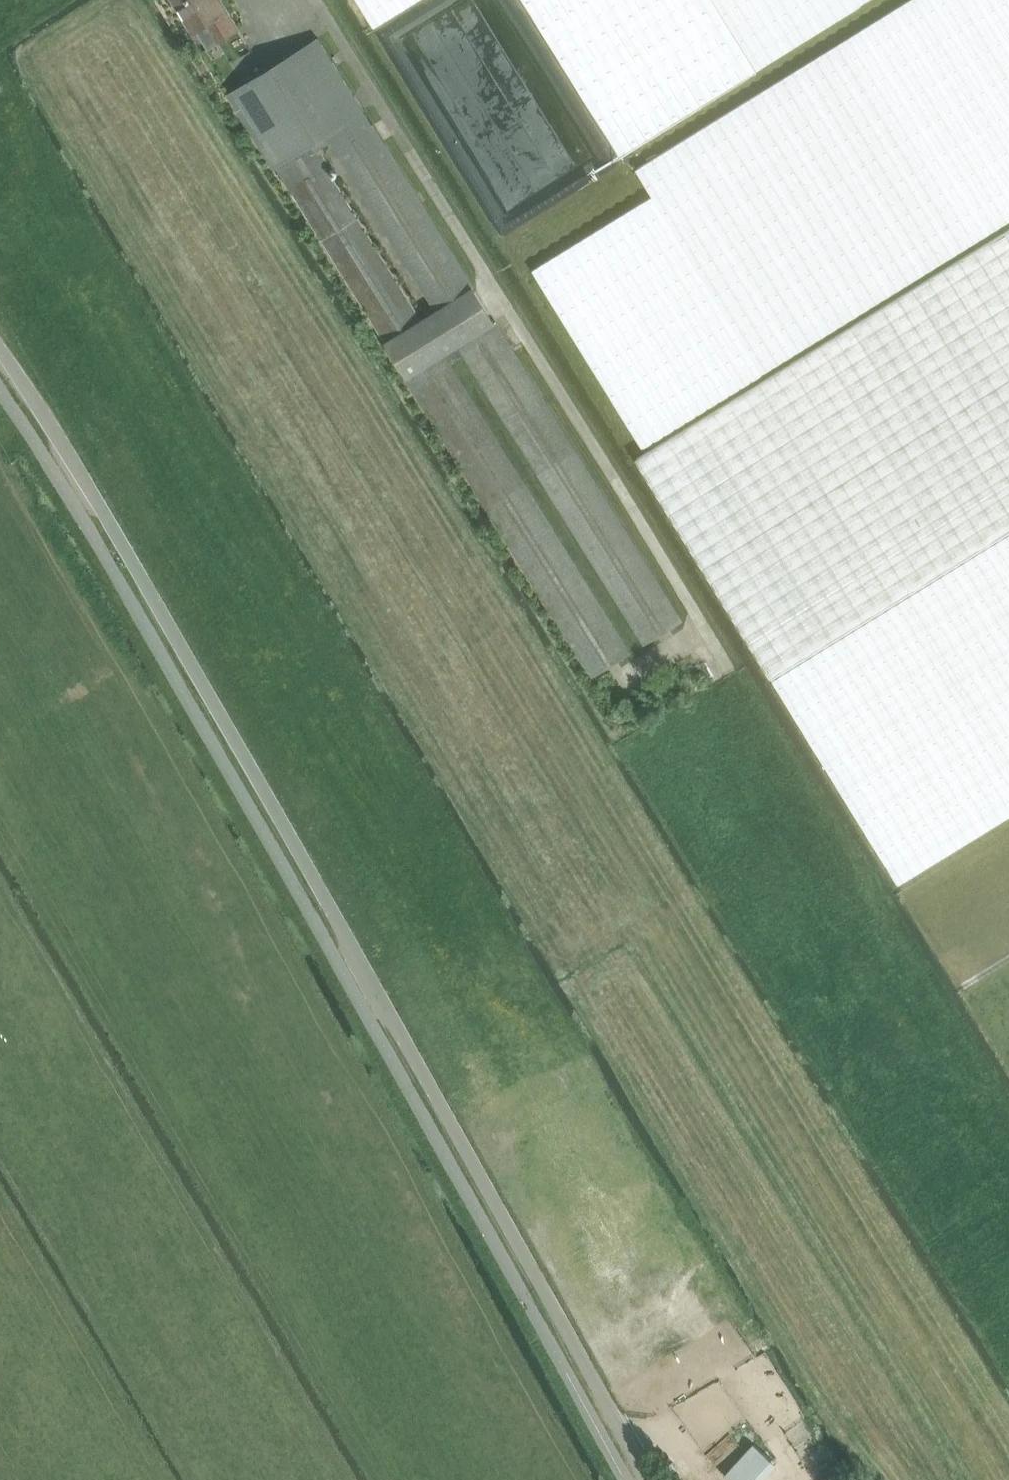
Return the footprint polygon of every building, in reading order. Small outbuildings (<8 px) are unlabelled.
[(194,33),(196,31),(207,48),(239,28),(222,0),(174,0),(194,33)] [(375,28),(420,0),(358,0),(375,28)] [(620,153),(634,145),(738,81),(869,0),(526,0),(620,153)] [(635,169),(652,196),(635,207),(533,269),(643,448),(1008,221),(1008,0),(908,0),(635,169)] [(646,642),(682,620),(321,36),(230,92),(275,165),(278,163),(594,674),(630,652),(450,362),(467,352),(646,642)] [(637,457),(764,662),(774,679),(798,719),(899,883),(1008,815),(1008,227),(637,457)] [(723,1475),(729,1479),(757,1479),(774,1461),(753,1442),(723,1475)]
